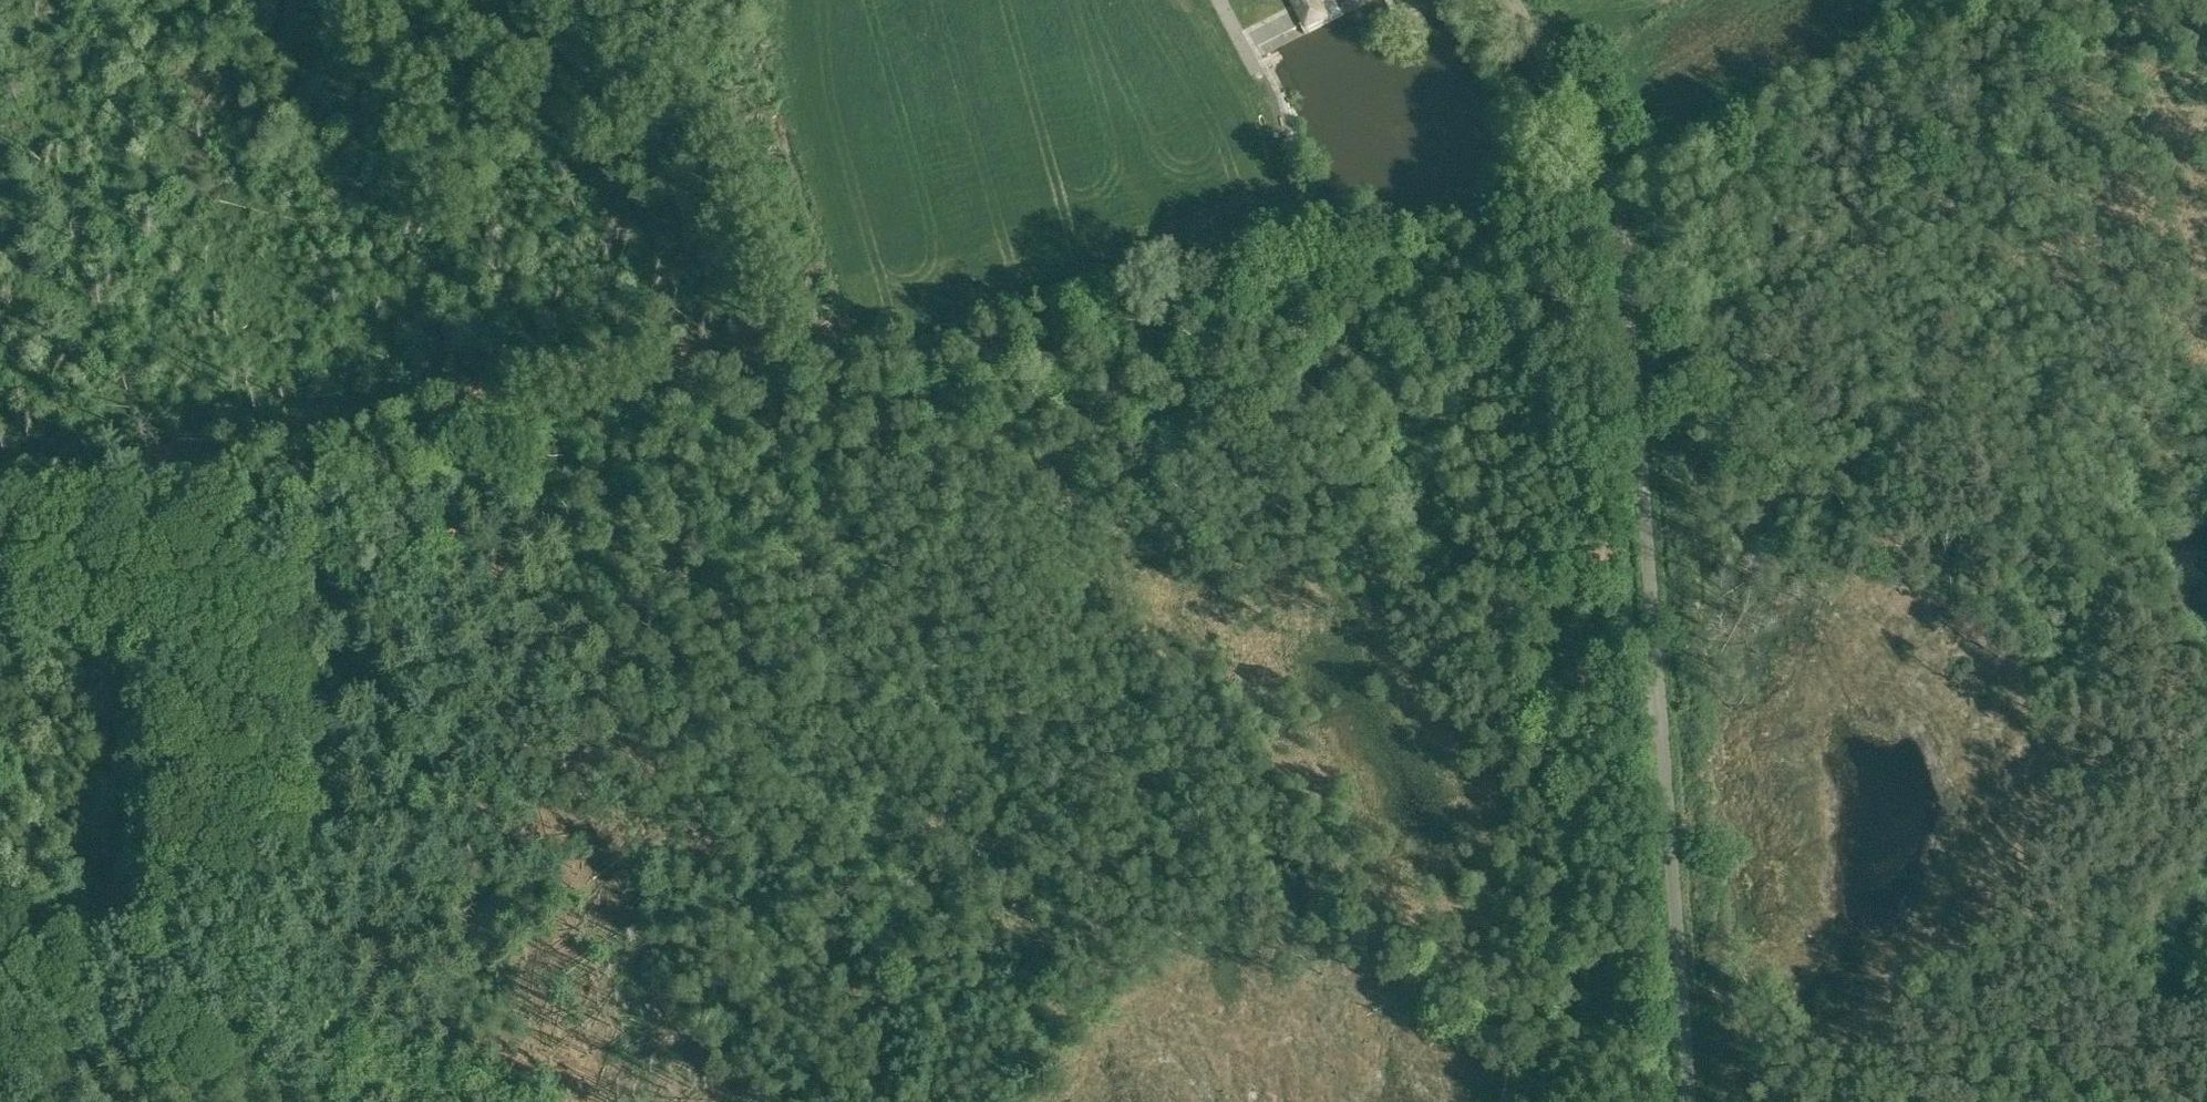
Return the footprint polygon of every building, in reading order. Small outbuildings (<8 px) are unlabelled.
[(1307,26),(1327,17),(1319,0),(1296,0),(1307,26)]
